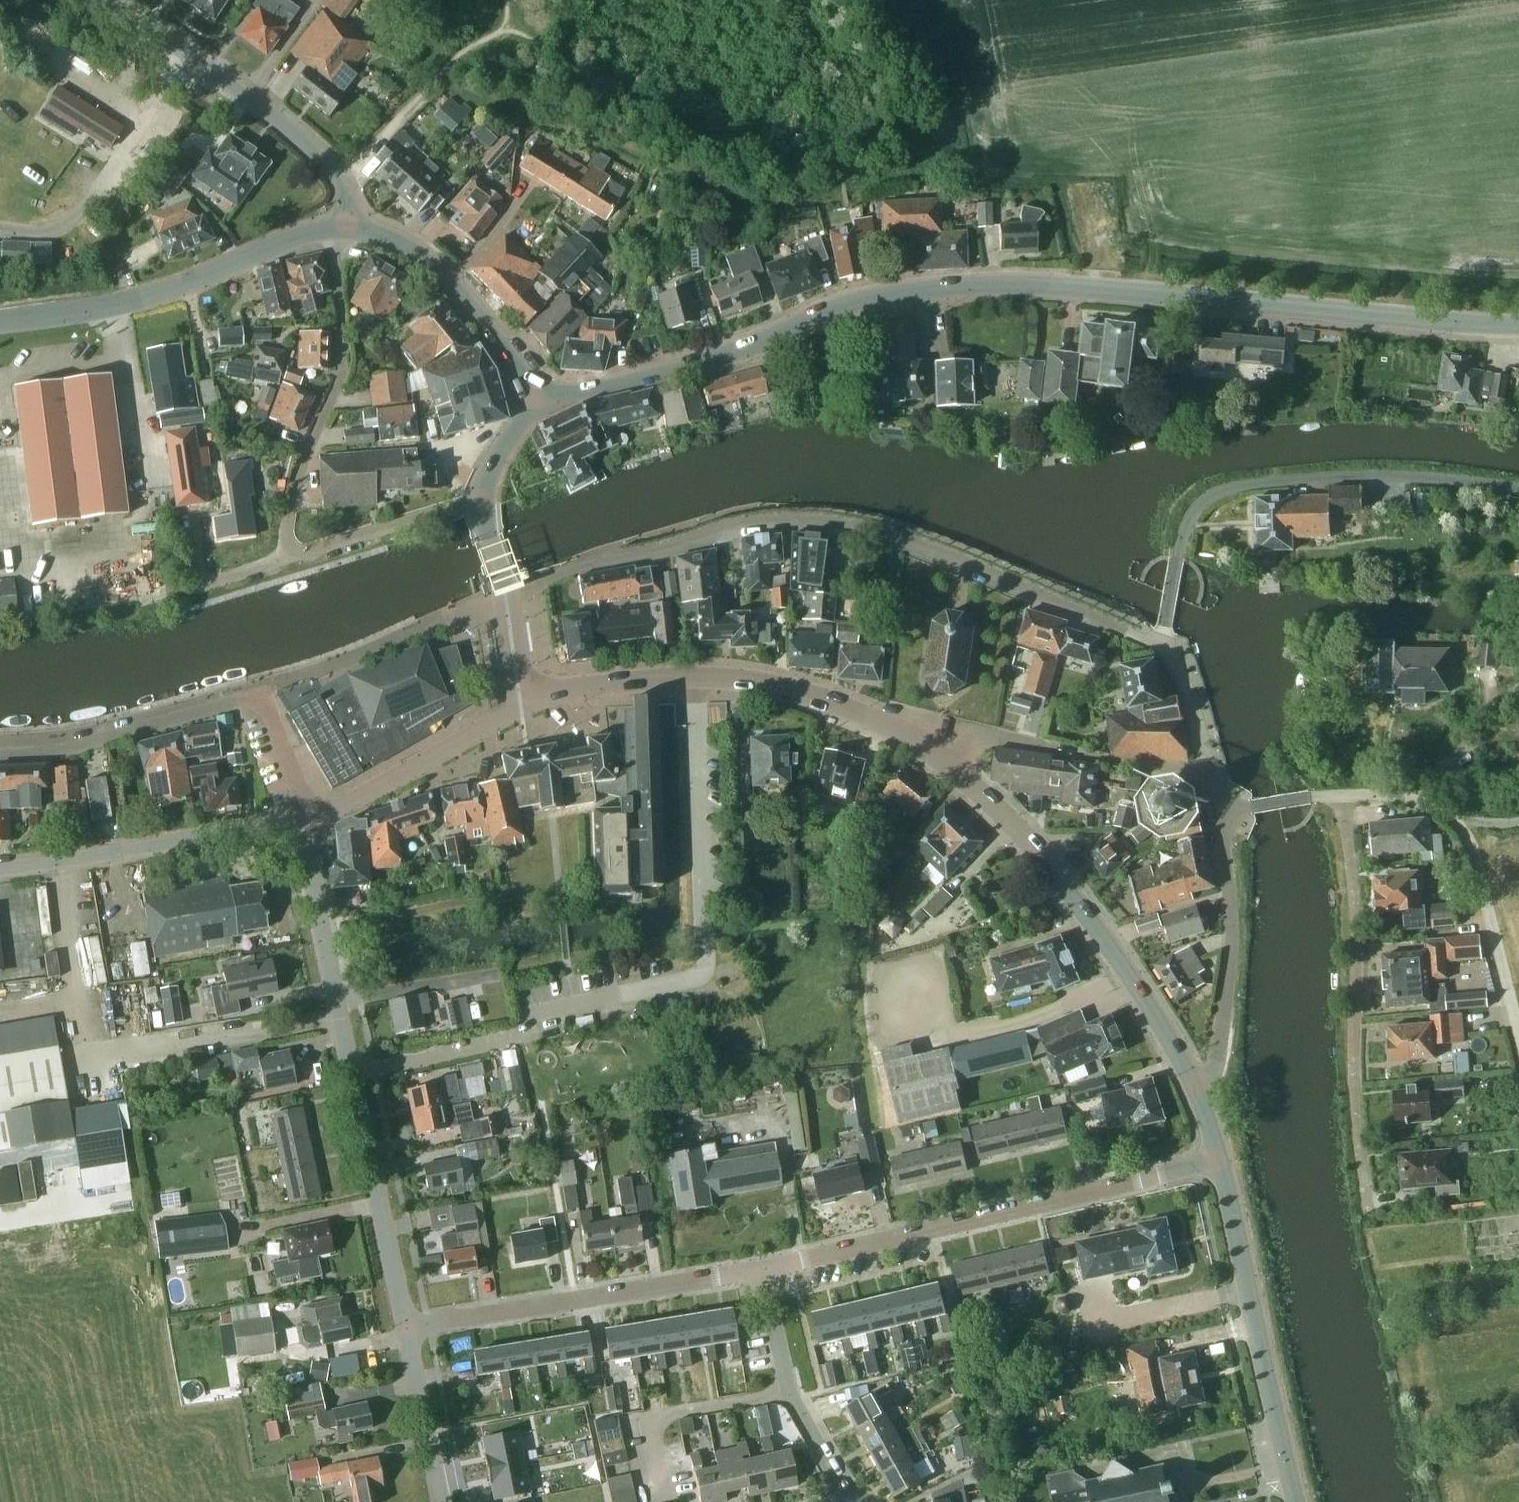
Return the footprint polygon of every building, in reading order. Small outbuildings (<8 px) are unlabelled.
[(213,21),(227,0),(182,0),(213,21)] [(239,36),(266,55),(299,10),(286,0),(284,0),(282,2),(280,0),(257,0),(250,9),(256,13),(239,36)] [(326,9),(324,8),(290,53),(308,67),(292,88),(329,117),(343,97),(339,93),(353,76),(349,73),(371,45),(342,22),(358,0),(332,0),(326,9)] [(123,127),(58,86),(44,108),(109,149),(123,127)] [(450,98),(439,110),(458,126),(472,111),(464,103),(460,108),(450,98)] [(419,169),(419,168),(405,155),(415,144),(400,130),(394,136),(375,157),(384,164),(375,174),(397,193),(419,169)] [(517,131),(510,130),(480,163),(491,173),(515,146),(517,131)] [(270,164),(228,135),(213,156),(208,152),(191,176),(237,207),(253,185),(255,186),(270,164)] [(588,170),(587,170),(536,138),(519,166),(566,196),(578,176),(583,178),(584,176),(588,170)] [(159,172),(173,182),(179,186),(180,185),(191,170),(171,156),(159,172)] [(419,169),(397,193),(418,213),(427,204),(435,211),(454,190),(445,182),(440,188),(430,178),(438,170),(427,160),(419,168),(419,169)] [(578,176),(566,196),(605,220),(624,190),(607,179),(608,178),(589,166),(587,170),(588,170),(584,176),(583,178),(578,176)] [(170,201),(177,191),(158,176),(150,186),(170,201)] [(487,190),(473,180),(464,189),(467,191),(451,210),(456,214),(449,222),(474,243),(496,215),(492,211),(501,198),(487,190)] [(670,193),(655,187),(649,203),(664,209),(670,193)] [(202,216),(198,218),(190,200),(151,217),(169,259),(213,240),(202,216)] [(940,233),(938,200),(881,204),(883,238),(910,236),(912,272),(965,269),(964,232),(940,233)] [(993,227),(991,203),(977,204),(978,227),(993,227)] [(1039,210),(1021,206),(1019,215),(1019,224),(998,225),(999,251),(1020,250),(1020,254),(1036,253),(1035,249),(1036,249),(1035,223),(1043,214),(1039,210)] [(875,240),(870,218),(851,221),(852,228),(829,233),(839,280),(863,275),(856,244),(875,240)] [(598,228),(589,220),(578,232),(587,240),(598,228)] [(562,293),(528,329),(550,356),(586,317),(596,306),(611,290),(589,268),(599,257),(575,234),(538,273),(542,276),(531,288),(545,302),(556,290),(567,290),(569,288),(579,299),(574,305),(562,293)] [(514,270),(526,258),(504,235),(470,269),(504,304),(519,290),(511,282),(519,275),(514,270)] [(828,260),(819,237),(804,243),(806,250),(764,266),(778,302),(821,286),(813,266),(828,260)] [(0,242),(0,253),(0,264),(29,265),(30,243),(0,242)] [(705,267),(704,247),(690,248),(691,268),(705,267)] [(762,272),(753,247),(725,258),(733,280),(710,289),(721,317),(739,310),(740,312),(761,304),(751,277),(762,272)] [(140,264),(133,249),(122,255),(129,269),(140,264)] [(326,274),(321,253),(286,262),(290,282),(287,282),(291,301),(301,299),(304,313),(323,309),(320,294),(328,292),(324,274),(326,274)] [(408,279),(370,257),(358,277),(362,278),(350,303),(385,323),(399,300),(397,299),(408,279)] [(519,290),(504,304),(525,325),(546,305),(529,288),(533,284),(530,280),(541,269),(534,263),(532,263),(526,258),(514,270),(519,275),(511,282),(519,290)] [(290,312),(281,262),(256,270),(267,317),(290,312)] [(701,301),(694,276),(673,282),(676,291),(660,295),(669,329),(694,322),(689,304),(701,301)] [(447,349),(453,354),(476,344),(441,302),(407,327),(414,336),(398,348),(414,370),(447,349)] [(914,363),(910,316),(876,319),(879,359),(879,365),(869,366),(872,403),(921,399),(918,362),(914,363)] [(375,340),(384,324),(371,318),(362,333),(375,340)] [(626,322),(587,319),(583,326),(578,342),(565,340),(560,370),(602,372),(610,345),(618,346),(619,340),(626,322)] [(1077,382),(1099,385),(1100,385),(1108,328),(1107,328),(1083,325),(1079,356),(1050,353),(1043,403),(1074,407),(1077,382)] [(1107,325),(1107,328),(1108,328),(1100,385),(1099,385),(1099,387),(1127,390),(1131,356),(1155,359),(1158,334),(1134,331),(1135,328),(1107,325)] [(243,346),(241,327),(217,329),(218,348),(243,346)] [(253,341),(271,341),(271,328),(253,328),(253,341)] [(860,347),(858,328),(833,330),(835,349),(860,347)] [(1314,342),(1316,332),(1300,330),(1299,340),(1314,342)] [(329,333),(300,331),(299,350),(293,349),(289,361),(298,365),(298,369),(328,370),(329,333)] [(1209,372),(1223,373),(1224,363),(1284,369),(1286,342),(1221,336),(1220,343),(1200,341),(1199,361),(1210,362),(1209,372)] [(185,378),(180,344),(147,349),(156,414),(158,414),(197,408),(193,377),(185,378)] [(477,345),(476,344),(453,354),(420,369),(432,400),(443,436),(507,419),(494,371),(477,345)] [(225,374),(224,378),(250,383),(250,380),(279,384),(284,350),(256,346),(252,363),(228,358),(227,363),(226,364),(225,374)] [(1187,356),(1168,353),(1163,383),(1182,386),(1187,356)] [(1468,359),(1444,355),(1439,388),(1456,391),(1455,402),(1477,405),(1478,396),(1490,398),(1489,408),(1501,410),(1507,376),(1466,370),(1468,359)] [(1045,363),(1022,360),(1017,397),(1040,400),(1045,363)] [(971,405),(969,364),(934,365),(936,407),(971,405)] [(987,388),(986,364),(973,365),(973,388),(987,388)] [(304,374),(287,368),(284,378),(301,385),(304,374)] [(731,377),(738,399),(749,396),(750,398),(767,393),(759,369),(731,377)] [(407,402),(403,372),(368,377),(372,407),(407,402)] [(14,387),(32,526),(128,514),(110,375),(14,387)] [(738,399),(731,377),(701,386),(707,408),(738,399)] [(314,397),(283,382),(269,418),(298,431),(314,397)] [(271,405),(276,390),(263,386),(258,401),(256,408),(252,420),(264,423),(267,412),(268,412),(271,405)] [(704,420),(695,387),(662,397),(666,430),(704,420)] [(629,393),(581,404),(595,441),(590,443),(596,453),(616,445),(611,433),(622,430),(621,426),(657,417),(651,391),(630,396),(629,393)] [(780,393),(768,397),(772,412),(784,408),(780,393)] [(581,460),(596,453),(590,443),(595,441),(581,404),(537,425),(547,447),(536,452),(548,476),(561,470),(571,490),(591,479),(581,460)] [(414,413),(413,405),(375,410),(379,442),(417,437),(415,413),(414,413)] [(204,423),(203,409),(159,415),(160,429),(163,429),(204,423)] [(719,420),(716,410),(707,413),(710,422),(710,423),(714,421),(719,420)] [(203,503),(191,428),(163,433),(175,507),(203,503)] [(374,442),(372,428),(343,431),(345,446),(374,442)] [(414,464),(413,449),(319,455),(322,498),(323,507),(377,504),(376,489),(403,487),(403,495),(419,494),(418,491),(436,490),(434,462),(414,464)] [(250,460),(224,463),(231,514),(213,517),(216,541),(255,535),(250,497),(255,496),(250,460)] [(1364,513),(1363,485),(1331,486),(1330,495),(1257,497),(1259,551),(1295,549),(1294,537),(1332,535),(1331,514),(1364,513)] [(831,538),(791,534),(789,590),(804,592),(801,618),(832,621),(835,597),(824,595),(831,538)] [(782,563),(779,535),(740,539),(743,566),(745,566),(747,592),(770,590),(785,588),(783,575),(769,577),(768,570),(772,569),(772,564),(782,563)] [(681,601),(720,599),(715,549),(675,557),(681,601)] [(662,593),(657,566),(635,570),(634,566),(578,576),(582,603),(619,597),(619,598),(638,594),(640,601),(646,600),(646,596),(662,593)] [(528,578),(525,569),(517,573),(520,582),(528,578)] [(619,609),(622,640),(653,636),(654,646),(673,644),(669,603),(677,602),(674,572),(660,573),(664,603),(619,609)] [(14,577),(0,579),(0,618),(18,616),(14,577)] [(785,588),(770,590),(772,609),(787,608),(786,597),(785,588)] [(725,599),(720,599),(681,601),(683,620),(697,619),(698,641),(730,640),(729,614),(725,614),(725,599)] [(591,643),(622,640),(619,609),(596,612),(597,620),(588,621),(587,615),(561,618),(567,662),(593,658),(591,643)] [(1068,622),(1027,610),(1017,646),(1035,652),(1024,692),(1046,698),(1056,659),(1068,622)] [(965,614),(947,612),(933,622),(924,679),(934,693),(952,696),(966,686),(975,629),(965,614)] [(730,647),(755,646),(755,643),(769,643),(768,625),(756,625),(755,614),(729,614),(730,640),(730,647)] [(831,627),(815,625),(815,634),(789,632),(789,636),(788,636),(788,667),(830,670),(831,639),(830,639),(830,634),(831,627)] [(858,627),(837,625),(836,640),(841,641),(840,647),(839,646),(836,679),(879,682),(882,650),(881,650),(881,648),(856,646),(856,643),(858,627)] [(1067,628),(1060,652),(1093,662),(1100,638),(1067,628)] [(1396,641),(1368,640),(1367,691),(1395,692),(1395,682),(1405,682),(1405,702),(1424,703),(1424,691),(1449,691),(1450,648),(1396,647),(1396,641)] [(1500,643),(1479,641),(1477,664),(1497,666),(1500,643)] [(470,703),(455,647),(423,655),(422,650),(353,680),(355,684),(323,703),(318,695),(288,712),(332,789),(362,772),(359,767),(370,760),(373,765),(428,734),(425,729),(470,703)] [(1161,701),(1154,660),(1121,667),(1130,713),(1106,716),(1111,754),(1188,761),(1177,698),(1161,701)] [(477,785),(489,834),(493,854),(516,849),(515,844),(524,842),(517,808),(539,804),(540,811),(562,809),(562,808),(594,802),(593,791),(619,797),(619,810),(592,810),(595,895),(633,895),(632,887),(661,886),(655,705),(655,697),(632,698),(632,712),(625,712),(626,730),(619,730),(621,753),(610,754),(608,735),(586,738),(587,748),(555,754),(554,745),(500,755),(506,781),(477,785)] [(222,756),(217,723),(182,729),(186,758),(201,755),(202,760),(222,756)] [(184,760),(181,732),(137,744),(144,769),(145,768),(151,805),(190,797),(184,760)] [(789,784),(787,736),(749,738),(752,786),(764,786),(764,784),(777,784),(777,785),(789,784)] [(1011,790),(1032,793),(1035,774),(1027,773),(1030,753),(997,748),(992,780),(1012,783),(1011,790)] [(852,756),(827,750),(816,793),(835,798),(834,801),(854,806),(865,761),(851,758),(852,756)] [(230,767),(244,764),(241,753),(228,755),(230,767)] [(1052,756),(1030,753),(1027,773),(1035,774),(1050,776),(1066,777),(1066,781),(1097,784),(1100,765),(1067,762),(1052,760),(1052,756)] [(0,767),(0,842),(10,841),(7,810),(39,808),(39,787),(45,787),(45,766),(0,767)] [(78,789),(76,767),(53,768),(55,801),(85,799),(84,789),(78,789)] [(218,782),(216,767),(190,771),(192,787),(200,786),(204,810),(226,807),(227,811),(235,809),(235,804),(238,804),(235,779),(218,782)] [(932,794),(903,770),(884,793),(914,817),(932,794)] [(1050,776),(1035,774),(1032,793),(1063,796),(1062,803),(1094,807),(1097,784),(1066,781),(1066,777),(1050,776)] [(111,817),(105,777),(85,781),(91,820),(111,817)] [(489,834),(477,785),(440,790),(447,827),(465,825),(467,839),(489,834)] [(1174,790),(1171,790),(1159,791),(1156,793),(1149,803),(1148,806),(1150,818),(1151,820),(1161,828),(1163,829),(1174,827),(1177,839),(1202,834),(1198,815),(1183,818),(1186,815),(1187,813),(1185,799),(1184,798),(1174,790)] [(433,821),(428,794),(365,814),(365,821),(356,822),(351,820),(348,819),(348,820),(342,822),(342,821),(340,822),(340,823),(335,827),(334,828),(335,829),(335,833),(337,858),(327,859),(331,888),(369,884),(368,869),(399,866),(399,840),(417,833),(415,826),(433,821)] [(752,849),(750,803),(731,804),(733,850),(752,849)] [(844,825),(861,829),(866,810),(849,805),(844,825)] [(926,859),(962,822),(945,805),(909,843),(926,859)] [(1135,809),(1118,805),(1113,826),(1129,831),(1135,809)] [(1430,835),(1429,817),(1369,822),(1372,854),(1413,851),(1414,862),(1444,859),(1442,834),(1430,835)] [(126,820),(124,824),(126,829),(131,831),(135,829),(137,824),(135,820),(131,818),(126,820)] [(983,842),(962,822),(926,859),(947,880),(983,842)] [(1144,824),(1131,833),(1140,844),(1152,835),(1144,824)] [(907,842),(903,829),(881,834),(884,848),(907,842)] [(1129,857),(1111,835),(1107,838),(1105,836),(1085,853),(1105,877),(1123,863),(1122,862),(1129,857)] [(467,864),(463,836),(444,839),(449,867),(467,864)] [(1213,887),(1203,837),(1178,843),(1182,861),(1160,868),(1159,865),(1128,874),(1139,916),(1193,899),(1191,893),(1213,887)] [(436,862),(442,859),(436,847),(430,850),(436,862)] [(1408,871),(1408,868),(1391,870),(1391,874),(1373,875),(1376,911),(1404,909),(1406,931),(1427,929),(1425,907),(1422,907),(1421,889),(1422,889),(1421,870),(1408,871)] [(229,887),(228,877),(186,883),(161,888),(143,891),(155,956),(234,942),(233,936),(244,934),(244,930),(267,927),(261,883),(229,887)] [(952,897),(942,888),(923,909),(933,918),(952,897)] [(967,925),(974,913),(963,906),(955,918),(967,925)] [(1204,932),(1195,906),(1162,916),(1171,942),(1204,932)] [(1458,930),(1457,913),(1432,915),(1434,931),(1458,930)] [(1158,914),(1135,921),(1139,933),(1162,926),(1158,914)] [(904,922),(898,916),(889,916),(879,926),(894,940),(903,930),(904,922)] [(1481,959),(1479,934),(1424,938),(1425,950),(1381,953),(1386,1007),(1428,1004),(1429,1011),(1487,1006),(1486,992),(1445,995),(1444,983),(1432,984),(1432,979),(1449,978),(1448,962),(1481,959)] [(1080,982),(1061,936),(1035,945),(1036,946),(990,960),(1000,993),(1014,989),(1015,994),(1030,991),(1029,985),(1045,981),(1047,986),(1051,984),(1055,992),(1080,982)] [(1205,970),(1190,946),(1175,954),(1174,954),(1154,966),(1176,1001),(1204,984),(1198,974),(1205,970)] [(277,991),(271,960),(222,970),(226,984),(210,987),(216,1017),(240,1012),(237,999),(277,991)] [(182,1023),(176,986),(159,989),(164,1026),(182,1023)] [(430,1012),(426,993),(389,1000),(395,1033),(424,1028),(421,1014),(430,1012)] [(472,1026),(465,997),(442,1002),(448,1031),(472,1026)] [(1037,1029),(1047,1051),(1058,1076),(1099,1058),(1100,1060),(1126,1050),(1111,1015),(1087,1025),(1080,1010),(1037,1029)] [(1463,1041),(1460,1014),(1429,1016),(1430,1024),(1386,1028),(1389,1061),(1434,1058),(1433,1044),(1463,1041)] [(594,1027),(591,1016),(575,1019),(578,1031),(594,1027)] [(910,1045),(882,1051),(885,1064),(898,1123),(960,1108),(956,1089),(961,1087),(959,1081),(1032,1063),(1032,1062),(1032,1057),(1041,1054),(1031,1031),(1025,1032),(1025,1031),(949,1050),(949,1049),(913,1057),(910,1045)] [(58,1047),(0,1057),(0,1151),(9,1149),(74,1139),(79,1167),(83,1191),(128,1183),(125,1160),(120,1132),(130,1131),(126,1101),(74,1110),(73,1101),(69,1101),(58,1047)] [(256,1047),(230,1052),(231,1054),(234,1067),(235,1072),(260,1067),(264,1090),(296,1084),(289,1050),(258,1057),(256,1047)] [(1472,1050),(1456,1051),(1457,1072),(1473,1071),(1472,1050)] [(200,1061),(195,1062),(199,1079),(219,1075),(218,1070),(216,1058),(200,1061)] [(523,1087),(519,1066),(496,1070),(501,1092),(523,1087)] [(436,1079),(437,1084),(408,1091),(412,1112),(442,1106),(442,1105),(461,1101),(455,1075),(436,1079)] [(1153,1080),(1150,1078),(1149,1079),(1128,1086),(1127,1085),(1126,1087),(1126,1090),(1107,1094),(1103,1079),(1072,1088),(1076,1102),(1101,1096),(1108,1129),(1133,1124),(1134,1127),(1137,1129),(1138,1127),(1163,1122),(1164,1123),(1166,1120),(1164,1119),(1152,1080),(1153,1080)] [(1466,1098),(1465,1081),(1436,1082),(1436,1099),(1466,1098)] [(851,1099),(850,1090),(842,1085),(834,1090),(834,1100),(843,1104),(851,1099)] [(1417,1090),(1416,1086),(1402,1087),(1402,1091),(1391,1092),(1394,1124),(1431,1121),(1428,1089),(1417,1090)] [(793,1152),(804,1150),(794,1091),(783,1093),(793,1152)] [(197,1112),(208,1109),(206,1099),(195,1102),(197,1112)] [(442,1106),(412,1112),(417,1134),(457,1126),(460,1142),(482,1137),(483,1139),(499,1136),(495,1118),(473,1122),(471,1111),(459,1113),(458,1110),(444,1113),(442,1106)] [(1043,1111),(1031,1114),(1038,1145),(1067,1138),(1060,1107),(1043,1111)] [(270,1115),(276,1144),(308,1137),(302,1108),(270,1115)] [(1031,1114),(1002,1121),(1009,1152),(1038,1145),(1031,1114)] [(530,1131),(539,1129),(536,1118),(528,1120),(530,1131)] [(927,1139),(940,1136),(936,1121),(923,1124),(927,1139)] [(980,1159),(1009,1152),(1002,1121),(973,1128),(980,1159)] [(915,1136),(923,1134),(920,1124),(913,1126),(915,1136)] [(276,1144),(283,1173),(314,1167),(308,1137),(276,1144)] [(881,1171),(874,1137),(857,1141),(864,1175),(881,1171)] [(498,1156),(495,1138),(474,1142),(477,1160),(498,1156)] [(960,1142),(925,1150),(932,1179),(967,1171),(960,1142)] [(1457,1153),(1470,1152),(1469,1142),(1456,1144),(1457,1153)] [(698,1150),(669,1155),(678,1212),(710,1207),(708,1198),(711,1197),(711,1194),(718,1193),(719,1196),(782,1185),(776,1154),(774,1144),(713,1154),(713,1155),(703,1157),(703,1156),(701,1156),(700,1149),(698,1150)] [(898,1187),(932,1179),(925,1150),(891,1158),(898,1187)] [(1451,1183),(1449,1151),(1400,1155),(1403,1191),(1417,1190),(1417,1186),(1436,1184),(1437,1196),(1456,1194),(1455,1183),(1451,1183)] [(859,1164),(858,1156),(844,1159),(846,1168),(814,1175),(820,1202),(865,1191),(859,1164)] [(464,1192),(457,1158),(423,1164),(429,1191),(449,1187),(451,1195),(464,1192)] [(11,1162),(15,1187),(25,1186),(27,1198),(40,1196),(34,1159),(11,1162)] [(644,1159),(632,1161),(634,1172),(646,1170),(644,1159)] [(571,1162),(559,1163),(562,1185),(574,1183),(571,1162)] [(320,1196),(314,1167),(283,1173),(289,1202),(320,1196)] [(632,1178),(617,1180),(621,1205),(623,1204),(635,1202),(633,1187),(632,1178)] [(574,1183),(562,1185),(566,1210),(578,1208),(574,1183)] [(625,1218),(609,1221),(613,1247),(641,1242),(638,1216),(635,1202),(623,1204),(625,1218)] [(480,1249),(473,1203),(451,1207),(456,1233),(440,1235),(447,1276),(476,1271),(473,1250),(480,1249)] [(613,1247),(609,1221),(592,1224),(590,1210),(578,1212),(585,1251),(613,1247)] [(158,1259),(192,1255),(211,1252),(228,1250),(225,1224),(220,1214),(154,1221),(155,1232),(158,1259)] [(557,1241),(553,1217),(538,1219),(540,1230),(510,1235),(515,1264),(546,1259),(543,1243),(557,1241)] [(1177,1271),(1166,1219),(1138,1224),(1139,1230),(1076,1242),(1078,1251),(1082,1270),(1084,1280),(1147,1267),(1149,1277),(1177,1271)] [(288,1261),(273,1264),(276,1278),(278,1278),(290,1275),(298,1273),(298,1275),(300,1281),(322,1276),(322,1275),(319,1276),(315,1256),(333,1251),(326,1221),(282,1231),(288,1261)] [(1041,1243),(1012,1250),(1020,1282),(1049,1275),(1041,1243)] [(1056,1250),(1059,1262),(1072,1259),(1068,1247),(1056,1250)] [(983,1257),(990,1288),(1020,1282),(1012,1250),(983,1257)] [(990,1288),(983,1257),(954,1264),(961,1295),(990,1288)] [(921,1321),(924,1320),(940,1317),(943,1333),(952,1331),(947,1314),(946,1314),(939,1284),(914,1290),(921,1321)] [(1009,1291),(1013,1304),(1025,1302),(1021,1288),(1009,1291)] [(921,1321),(914,1290),(889,1296),(896,1327),(899,1326),(914,1323),(918,1340),(928,1337),(924,1320),(921,1321)] [(896,1327),(889,1296),(863,1302),(871,1333),(875,1332),(890,1328),(894,1346),(903,1343),(899,1326),(896,1327)] [(346,1317),(341,1298),(302,1307),(305,1320),(300,1322),(295,1325),(299,1343),(306,1348),(322,1344),(351,1338),(347,1317),(346,1317)] [(871,1333),(863,1302),(838,1308),(846,1339),(850,1338),(865,1334),(869,1352),(879,1349),(875,1332),(871,1333)] [(269,1318),(267,1303),(230,1307),(232,1323),(237,1356),(275,1351),(271,1318),(269,1318)] [(846,1339),(838,1308),(813,1314),(821,1345),(841,1340),(845,1357),(855,1355),(850,1338),(846,1339)] [(711,1345),(714,1344),(730,1342),(732,1359),(741,1357),(738,1340),(736,1340),(731,1309),(706,1313),(711,1345)] [(711,1345),(706,1313),(680,1317),(685,1349),(689,1348),(704,1346),(707,1364),(717,1362),(714,1344),(711,1345)] [(685,1349),(680,1317),(655,1322),(660,1353),(664,1352),(679,1350),(682,1368),(692,1366),(689,1348),(685,1349)] [(660,1353),(655,1322),(629,1326),(634,1358),(639,1357),(654,1354),(657,1372),(667,1370),(664,1352),(660,1353)] [(642,1374),(639,1357),(634,1358),(629,1326),(604,1330),(609,1362),(629,1358),(632,1376),(642,1374)] [(563,1362),(565,1361),(583,1358),(585,1373),(595,1371),(593,1356),(591,1356),(587,1332),(559,1337),(563,1362)] [(563,1362),(559,1337),(530,1342),(534,1366),(537,1366),(555,1363),(557,1377),(567,1375),(565,1361),(563,1362)] [(534,1366),(530,1342),(502,1347),(506,1371),(509,1371),(527,1368),(529,1381),(539,1380),(537,1366),(534,1366)] [(1156,1348),(1155,1342),(1127,1347),(1139,1415),(1204,1403),(1194,1352),(1160,1359),(1158,1348),(1156,1348)] [(506,1371),(502,1347),(474,1351),(477,1376),(499,1372),(501,1386),(511,1384),(509,1371),(506,1371)] [(312,1361),(309,1378),(326,1381),(330,1365),(312,1361)] [(1066,1372),(1076,1370),(1074,1361),(1064,1364),(1066,1372)] [(825,1389),(838,1386),(833,1363),(819,1366),(825,1389)] [(957,1395),(970,1389),(964,1377),(951,1384),(957,1395)] [(846,1408),(859,1430),(886,1415),(885,1412),(877,1399),(891,1391),(887,1383),(872,1391),(873,1393),(870,1395),(846,1408)] [(622,1410),(618,1385),(604,1387),(608,1412),(622,1410)] [(868,1385),(847,1390),(849,1399),(870,1395),(868,1385)] [(507,1414),(515,1412),(510,1388),(502,1389),(507,1414)] [(1056,1398),(1059,1414),(1070,1412),(1067,1396),(1056,1398)] [(323,1397),(285,1405),(288,1419),(316,1413),(318,1426),(324,1429),(337,1427),(340,1443),(352,1440),(350,1432),(371,1428),(365,1402),(333,1409),(325,1410),(323,1397)] [(886,1415),(859,1430),(871,1453),(899,1437),(897,1434),(890,1421),(904,1413),(899,1405),(885,1412),(886,1415)] [(766,1407),(754,1409),(758,1423),(770,1421),(766,1407)] [(955,1429),(968,1422),(960,1408),(947,1415),(955,1429)] [(597,1431),(620,1426),(617,1415),(593,1420),(596,1432),(597,1431)] [(682,1435),(695,1433),(692,1417),(679,1419),(682,1435)] [(599,1443),(622,1438),(620,1426),(597,1431),(596,1432),(598,1443),(599,1443)] [(923,1450),(926,1454),(930,1451),(925,1442),(921,1445),(911,1427),(897,1434),(899,1437),(871,1453),(883,1475),(910,1460),(909,1457),(923,1450)] [(518,1431),(483,1438),(486,1454),(485,1455),(488,1469),(524,1462),(518,1431)] [(765,1456),(773,1491),(797,1486),(789,1450),(773,1454),(770,1436),(760,1438),(764,1456),(765,1456)] [(958,1460),(975,1457),(970,1436),(954,1439),(958,1460)] [(602,1455),(625,1450),(622,1438),(599,1443),(598,1443),(601,1455),(602,1455)] [(747,1488),(749,1496),(773,1491),(765,1456),(764,1456),(750,1459),(746,1441),(736,1443),(737,1446),(738,1446),(739,1453),(747,1488)] [(584,1442),(572,1444),(573,1452),(585,1450),(584,1442)] [(724,1493),(725,1493),(747,1488),(739,1453),(738,1446),(737,1446),(714,1452),(717,1467),(718,1466),(724,1493)] [(585,1450),(573,1452),(575,1460),(587,1458),(585,1450)] [(602,1455),(601,1455),(603,1467),(627,1462),(625,1450),(602,1455)] [(910,1460),(883,1475),(895,1497),(923,1482),(914,1465),(928,1458),(926,1454),(923,1450),(909,1457),(910,1460)] [(717,1467),(703,1470),(699,1452),(690,1454),(700,1501),(724,1501),(726,1501),(725,1493),(724,1493),(718,1466),(717,1467)] [(378,1458),(347,1464),(347,1462),(328,1466),(331,1481),(350,1478),(355,1501),(373,1501),(370,1487),(383,1484),(378,1458)] [(316,1472),(314,1459),(290,1463),(292,1477),(316,1472)] [(1113,1461),(1102,1478),(1086,1481),(1073,1472),(1072,1470),(1047,1476),(1052,1498),(1053,1498),(1054,1501),(1168,1501),(1167,1497),(1176,1495),(1173,1484),(1165,1485),(1161,1465),(1130,1471),(1113,1461)] [(524,1462),(488,1469),(490,1484),(492,1484),(495,1500),(530,1493),(524,1462)] [(609,1494),(633,1489),(630,1474),(606,1479),(609,1494)] [(962,1479),(945,1488),(948,1500),(939,1501),(967,1501),(962,1479)] [(609,1494),(611,1501),(636,1501),(633,1489),(609,1494)]
